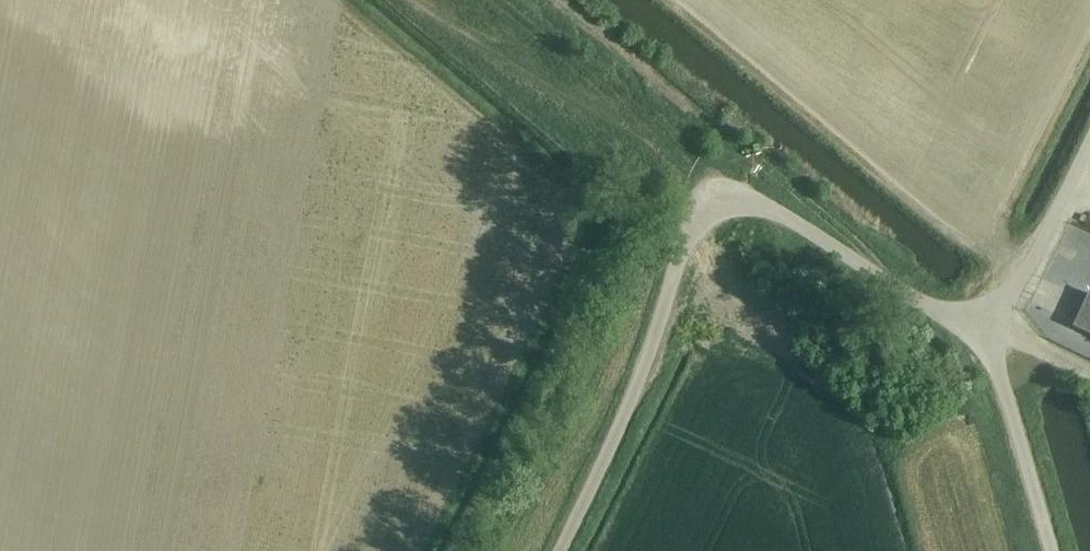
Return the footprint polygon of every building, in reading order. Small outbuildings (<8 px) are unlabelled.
[(1089,293),(1073,328),(1089,336),(1089,294),(1089,293)]
